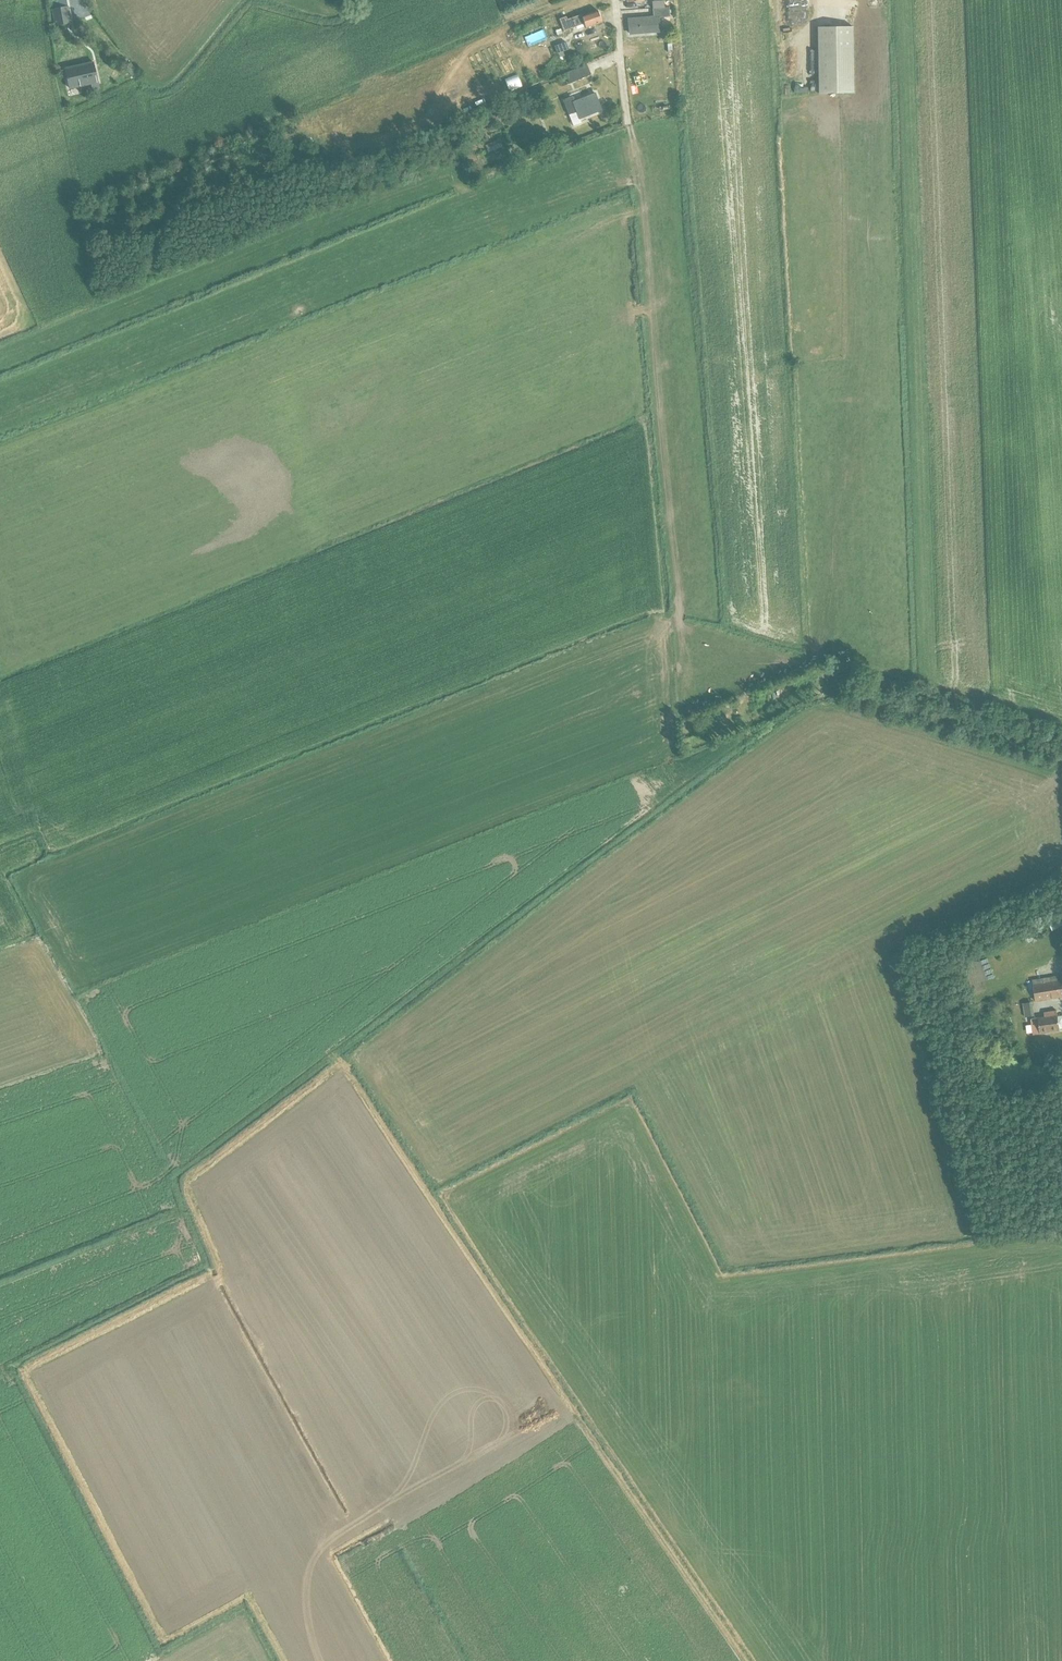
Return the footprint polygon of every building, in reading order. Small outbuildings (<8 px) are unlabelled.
[(653,8),(665,7),(664,0),(652,1),(653,8)] [(69,6),(52,9),(55,25),(72,22),(69,6)] [(665,7),(653,8),(653,17),(629,19),(630,34),(661,31),(660,18),(670,17),(669,7),(665,7)] [(566,16),(559,19),(564,31),(584,24),(586,28),(602,22),(598,10),(583,16),(582,14),(567,19),(566,16)] [(853,27),(818,28),(818,93),(853,93),(853,27)] [(566,42),(555,46),(557,53),(569,49),(566,42)] [(122,52),(118,56),(124,64),(126,63),(128,66),(126,68),(132,76),(138,72),(129,60),(128,61),(122,52)] [(94,62),(65,69),(69,88),(98,81),(94,62)] [(587,64),(565,73),(569,83),(591,74),(589,69),(587,64)] [(573,96),(563,100),(573,125),(580,122),(579,119),(602,110),(595,93),(575,101),(573,96)] [(498,141),(486,146),(488,151),(500,146),(498,141)] [(741,717),(736,719),(740,729),(745,726),(741,717)] [(684,744),(681,745),(683,752),(692,748),(691,744),(689,737),(682,740),(684,744)] [(1048,922),(1052,931),(1061,926),(1061,915),(1048,922)] [(1032,980),(1036,1001),(1060,997),(1061,997),(1061,974),(1060,974),(1060,975),(1032,980)] [(1032,1002),(1022,1003),(1025,1017),(1034,1016),(1032,1002)] [(977,1003),(969,1005),(972,1014),(979,1012),(977,1003)] [(1031,1019),(1034,1034),(1060,1030),(1060,1029),(1061,1028),(1061,1016),(1058,1016),(1057,1010),(1045,1012),(1045,1016),(1038,1017),(1031,1019)]
